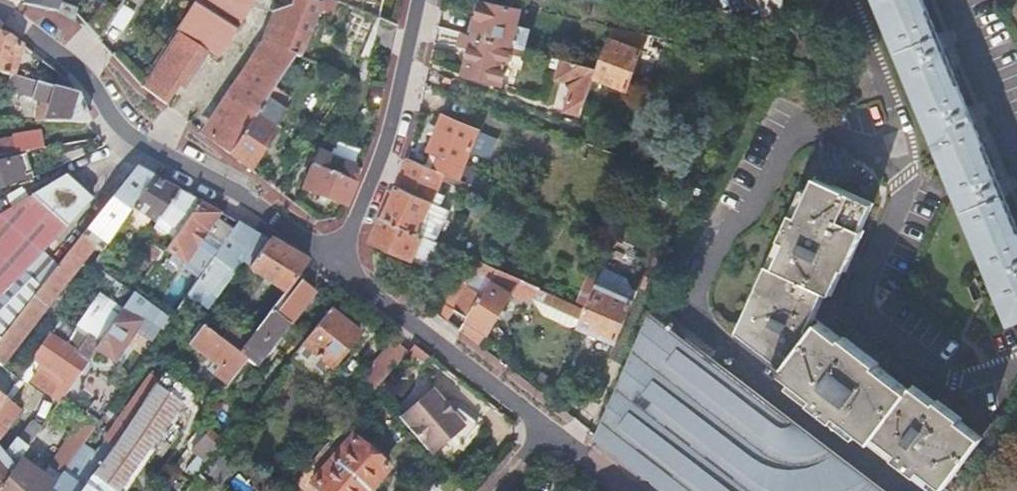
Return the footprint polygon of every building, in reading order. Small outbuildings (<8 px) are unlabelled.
[(24,4),(24,6),(54,13),(59,0),(26,0),(24,4)] [(181,26),(210,44),(217,49),(235,20),(243,0),(197,0),(181,26)] [(290,12),(273,51),(229,114),(225,112),(207,139),(229,157),(273,89),(293,57),(299,59),(322,6),(306,0),(263,0),(290,12)] [(378,20),(382,0),(330,0),(378,20)] [(1007,324),(1016,320),(1016,235),(1001,195),(1004,194),(1001,187),(999,181),(996,182),(971,122),(974,121),(971,113),(968,107),(965,108),(941,49),(944,47),(941,40),(938,34),(935,35),(920,0),(874,0),(1007,324)] [(518,28),(523,9),(484,1),(479,19),(474,18),(470,33),(475,34),(474,36),(524,50),(530,30),(518,28)] [(181,26),(142,89),(161,104),(185,83),(210,44),(181,26)] [(598,70),(595,78),(628,89),(648,34),(613,27),(598,70)] [(470,50),(463,76),(502,86),(507,67),(511,54),(522,58),(524,50),(474,36),(465,34),(460,48),(470,50)] [(8,75),(9,76),(14,61),(25,65),(30,53),(19,45),(19,46),(0,38),(0,73),(8,75)] [(511,54),(507,67),(522,71),(525,59),(522,59),(522,58),(511,54)] [(35,83),(51,88),(76,95),(72,85),(35,56),(21,79),(35,83)] [(568,109),(581,115),(595,78),(598,70),(562,61),(558,80),(570,84),(574,87),(568,109)] [(35,83),(21,79),(9,76),(8,75),(4,90),(39,100),(48,103),(51,88),(35,83)] [(44,122),(87,124),(76,95),(51,88),(48,103),(44,122)] [(287,98),(273,89),(229,157),(249,172),(275,131),(273,129),(284,112),(281,109),(287,98)] [(44,122),(48,103),(39,100),(34,121),(44,122)] [(430,153),(424,167),(451,178),(459,180),(470,154),(477,135),(478,132),(442,116),(427,152),(430,153)] [(41,149),(38,133),(11,137),(12,142),(0,144),(0,155),(41,149)] [(490,140),(477,135),(470,154),(483,159),(490,140)] [(315,195),(345,208),(366,158),(352,152),(347,165),(331,159),(315,195)] [(0,156),(0,188),(30,175),(21,153),(0,156)] [(405,159),(395,187),(447,210),(451,200),(443,197),(447,185),(451,178),(424,167),(405,159)] [(135,168),(38,287),(0,335),(0,361),(94,246),(101,252),(132,206),(152,178),(144,173),(135,168)] [(64,175),(13,205),(0,213),(0,240),(21,272),(91,199),(64,175)] [(164,184),(152,178),(132,206),(137,210),(150,220),(155,224),(158,219),(177,192),(164,184)] [(451,178),(447,185),(467,193),(470,185),(459,180),(451,178)] [(919,472),(942,489),(944,487),(980,439),(958,421),(960,419),(937,401),(935,403),(913,386),(908,391),(876,366),(878,364),(844,337),(842,340),(813,316),(824,293),(829,295),(840,270),(843,271),(861,232),(858,230),(870,205),(812,179),(795,217),(790,215),(778,241),(783,244),(773,268),(767,265),(737,332),(776,363),(773,367),(814,399),(810,404),(834,421),(837,417),(870,443),(875,438),(896,454),(892,459),(915,477),(919,472)] [(483,200),(486,191),(470,185),(467,193),(483,200)] [(395,187),(381,220),(443,247),(445,241),(441,240),(445,230),(449,233),(456,215),(446,211),(447,210),(395,187)] [(177,233),(198,204),(186,197),(177,192),(158,219),(177,233)] [(0,199),(0,213),(13,205),(8,195),(4,197),(0,199)] [(218,248),(231,231),(230,230),(230,231),(225,227),(224,229),(218,224),(214,221),(218,215),(198,204),(177,233),(171,241),(165,251),(183,265),(197,245),(204,235),(215,242),(213,244),(218,248)] [(141,232),(150,220),(137,210),(127,222),(141,232)] [(231,231),(235,225),(222,217),(218,224),(224,229),(225,227),(230,231),(230,230),(231,231)] [(156,225),(153,228),(171,241),(177,233),(158,219),(155,224),(156,225)] [(443,247),(381,220),(371,244),(371,245),(435,273),(445,248),(443,247)] [(244,229),(235,225),(231,231),(218,248),(214,255),(172,315),(169,319),(176,325),(201,289),(215,298),(238,263),(257,237),(244,229)] [(214,255),(218,248),(213,244),(215,242),(204,235),(197,245),(210,252),(214,255)] [(274,246),(257,237),(238,263),(283,293),(295,279),(305,264),(274,246)] [(20,273),(21,272),(0,240),(0,294),(20,273)] [(136,251),(142,256),(150,245),(144,240),(136,251)] [(155,265),(163,254),(150,245),(142,256),(155,265)] [(644,287),(658,293),(671,264),(657,258),(644,287)] [(480,277),(491,282),(498,271),(486,265),(480,277)] [(570,328),(579,326),(586,309),(576,305),(521,281),(498,271),(491,282),(483,296),(469,319),(460,333),(479,347),(488,334),(488,335),(512,295),(522,302),(533,298),(544,316),(570,328)] [(20,273),(0,294),(0,335),(38,287),(20,273)] [(586,309),(596,286),(599,278),(590,274),(576,305),(586,309)] [(295,279),(283,293),(245,344),(238,354),(221,341),(203,328),(189,346),(219,368),(214,376),(225,384),(243,360),(251,366),(284,323),(287,325),(312,293),(295,279)] [(586,309),(579,326),(616,343),(633,302),(596,286),(586,309)] [(455,310),(469,319),(483,296),(469,288),(455,310)] [(143,317),(160,330),(168,320),(158,313),(151,308),(133,295),(100,343),(95,349),(113,361),(141,323),(139,322),(143,317)] [(169,319),(172,315),(161,307),(158,313),(168,320),(169,319)] [(651,308),(599,426),(686,490),(890,490),(651,308)] [(328,311),(289,360),(317,383),(358,335),(357,335),(359,332),(348,322),(345,324),(328,311)] [(61,398),(95,349),(100,343),(88,335),(77,352),(66,344),(74,333),(55,318),(30,355),(35,358),(23,375),(47,392),(49,390),(61,398)] [(228,331),(221,341),(238,354),(245,344),(228,331)] [(403,358),(406,354),(392,342),(359,379),(373,391),(374,390),(403,358)] [(408,352),(406,354),(403,358),(413,366),(419,371),(430,360),(413,346),(408,352)] [(1,396),(12,380),(0,371),(0,398),(1,396)] [(17,373),(12,380),(1,396),(7,400),(23,377),(17,373)] [(78,490),(123,490),(152,453),(160,459),(181,432),(172,425),(184,409),(178,404),(186,393),(162,375),(157,382),(149,393),(122,431),(110,447),(78,490)] [(148,376),(140,387),(149,393),(157,382),(148,376)] [(88,409),(99,417),(117,392),(105,384),(88,409)] [(113,425),(122,431),(149,393),(140,387),(113,425)] [(431,390),(398,418),(428,454),(448,437),(460,446),(475,426),(455,410),(451,413),(431,390)] [(193,398),(186,393),(178,404),(184,409),(193,398)] [(1,396),(0,398),(0,436),(4,431),(18,407),(7,400),(1,396)] [(88,415),(84,420),(93,426),(97,421),(88,415)] [(93,426),(84,420),(80,418),(47,465),(48,465),(41,476),(17,459),(0,483),(0,490),(47,490),(79,446),(93,426)] [(17,459),(40,426),(33,421),(19,441),(15,438),(1,457),(0,456),(0,483),(17,459)] [(122,431),(113,425),(101,441),(103,443),(110,447),(122,431)] [(222,443),(207,431),(190,450),(196,455),(185,468),(195,476),(198,473),(212,456),(222,443)] [(365,490),(368,490),(387,470),(351,437),(347,443),(336,434),(321,452),(365,490)] [(110,447),(103,443),(94,450),(91,454),(79,446),(47,490),(78,490),(110,447)] [(321,452),(310,463),(321,472),(310,484),(318,490),(365,490),(321,452)] [(212,456),(198,473),(209,483),(223,465),(212,456)]
